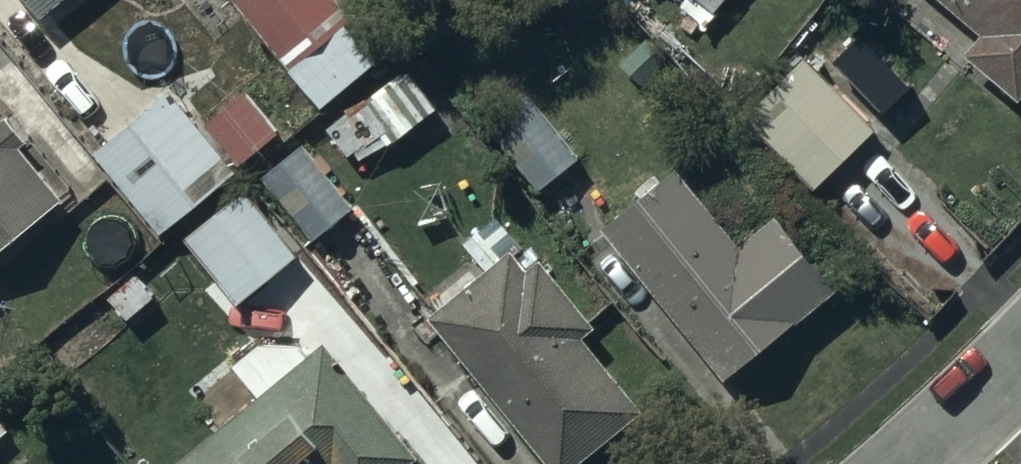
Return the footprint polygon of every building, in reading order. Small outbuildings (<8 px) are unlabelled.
[(36,24),(66,0),(16,0),(36,24)] [(217,38),(238,20),(318,116),(377,67),(350,35),(355,31),(330,0),(185,0),(217,38)] [(979,40),(964,58),(1019,105),(1020,103),(1020,0),(932,0),(979,40)] [(878,135),(804,60),(740,124),(815,199),(878,135)] [(324,132),(333,145),(325,152),(336,167),(345,160),(347,163),(354,158),(361,167),(385,149),(387,152),(430,120),(439,132),(452,123),(411,67),(324,132)] [(247,95),(203,130),(238,173),(281,138),(247,95)] [(581,161),(527,96),(484,132),(537,197),(581,161)] [(235,176),(167,97),(93,161),(161,240),(235,176)] [(61,209),(18,155),(24,150),(4,125),(0,128),(0,257),(61,209)] [(300,150),(259,184),(313,247),(353,212),(300,150)] [(676,176),(599,235),(724,388),(834,299),(775,223),(736,253),(676,176)] [(182,239),(234,310),(296,263),(244,193),(182,239)] [(427,325),(538,463),(588,463),(643,420),(581,343),(592,334),(538,266),(525,276),(511,258),(427,325)] [(416,463),(321,350),(306,362),(279,331),(229,372),(255,402),(181,463),(416,463)]
